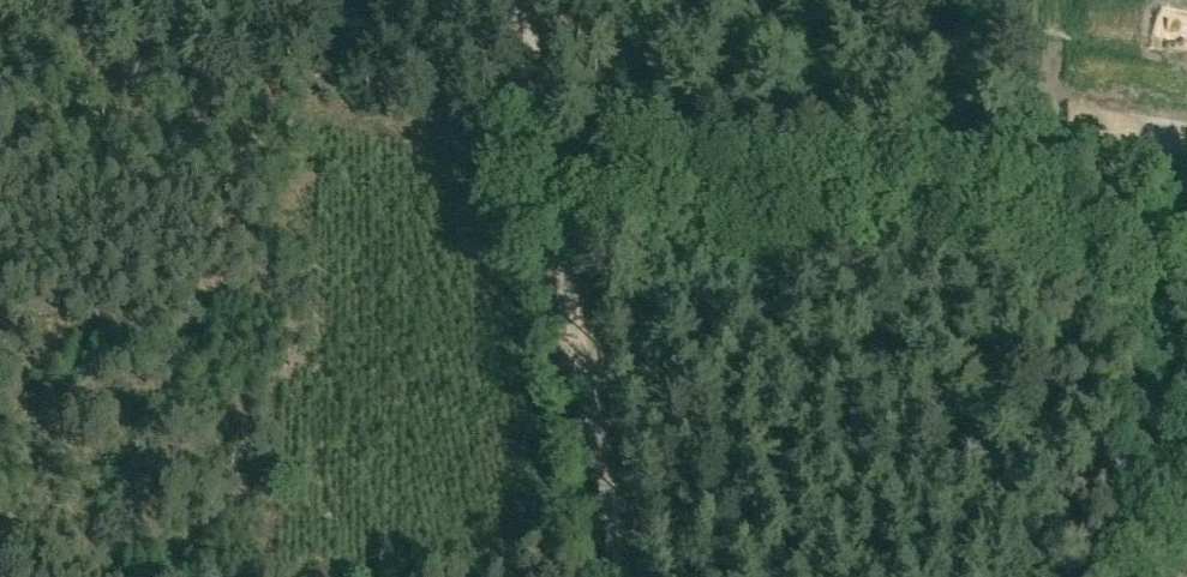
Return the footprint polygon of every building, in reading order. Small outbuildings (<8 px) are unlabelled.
[(627,328),(644,325),(642,313),(625,315),(627,328)]
